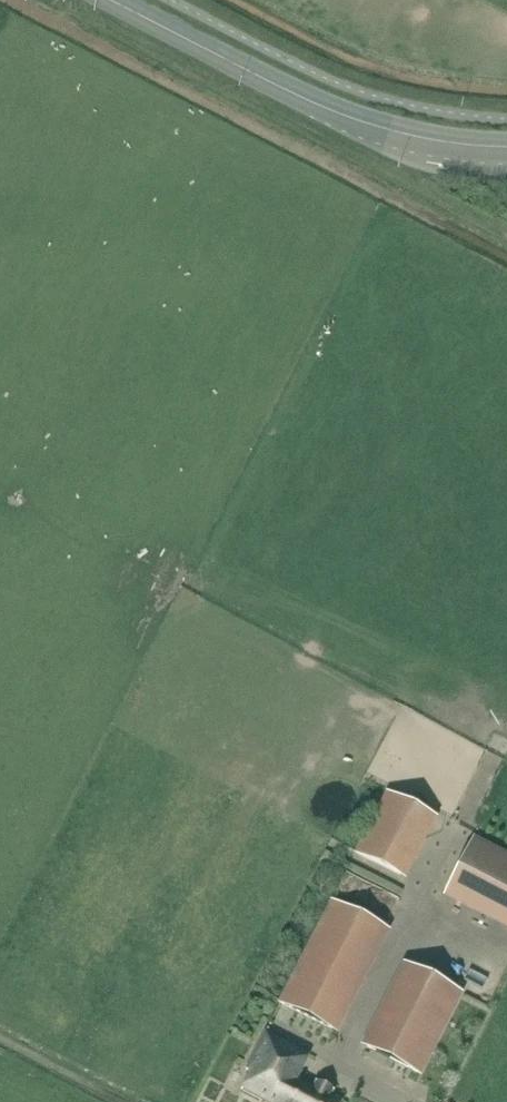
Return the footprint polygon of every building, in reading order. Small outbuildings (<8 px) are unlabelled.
[(415,883),(445,824),(393,797),(361,857),(415,883)] [(409,967),(368,1047),(421,1074),(462,994),(409,967)] [(242,1090),(265,1101),(342,1101),(331,1096),(334,1090),(317,1082),(314,1088),(297,1079),(310,1055),(266,1032),(247,1070),(252,1072),(242,1090)]
